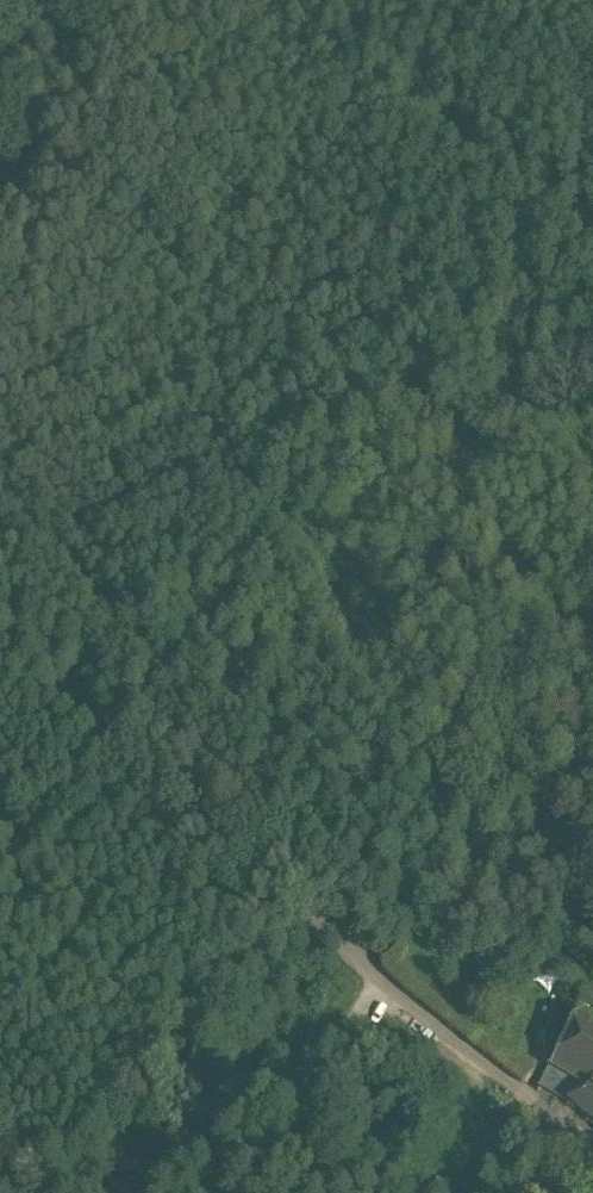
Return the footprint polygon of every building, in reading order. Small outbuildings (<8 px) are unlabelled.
[(558,1055),(554,1053),(548,1067),(575,1082),(592,1058),(592,1024),(578,1014),(558,1055)] [(575,1082),(581,1085),(567,1102),(566,1104),(590,1119),(592,1116),(592,1058),(575,1082)] [(575,1082),(548,1067),(539,1085),(567,1102),(581,1085),(575,1082)]
